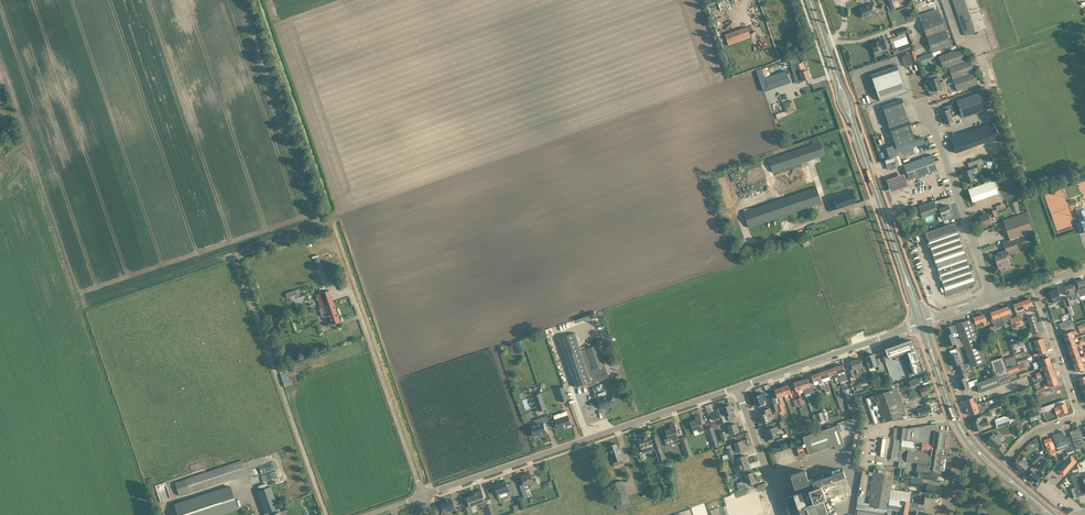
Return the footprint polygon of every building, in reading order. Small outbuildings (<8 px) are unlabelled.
[(890,12),(895,10),(891,0),(886,0),(890,12)] [(986,28),(976,0),(953,0),(965,35),(986,28)] [(877,13),(874,3),(860,8),(863,18),(877,13)] [(926,36),(945,30),(940,14),(921,21),(926,36)] [(747,27),(725,35),(729,45),(750,37),(747,27)] [(897,36),(908,32),(907,27),(896,31),(897,36)] [(951,46),(951,45),(945,30),(926,36),(931,52),(932,52),(932,53),(938,51),(951,46)] [(887,49),(884,39),(879,41),(879,42),(872,44),(875,52),(881,50),(881,51),(887,49)] [(912,44),(896,50),(897,53),(913,47),(912,44)] [(957,91),(978,84),(969,59),(964,61),(960,49),(939,56),(943,69),(949,67),(951,73),(953,78),(957,91)] [(912,51),(915,62),(933,56),(932,53),(917,58),(915,50),(912,51)] [(905,67),(913,64),(909,54),(902,57),(905,67)] [(803,80),(810,78),(807,70),(803,71),(800,64),(793,66),(792,67),(794,75),(796,74),(799,83),(804,81),(803,80)] [(880,101),(906,92),(897,65),(871,75),(880,101)] [(762,68),(756,70),(763,92),(790,83),(786,70),(765,78),(762,68)] [(942,88),(938,77),(929,80),(933,91),(942,88)] [(987,109),(991,108),(985,91),(981,92),(956,101),(961,114),(962,118),(987,109)] [(884,109),(889,123),(908,117),(903,103),(903,102),(902,99),(882,106),(883,109),(884,109)] [(792,101),(783,104),(786,112),(795,109),(792,101)] [(953,121),(962,118),(961,114),(951,117),(949,109),(942,112),(946,124),(953,122),(953,121)] [(908,118),(908,117),(889,123),(889,124),(888,125),(890,131),(891,131),(896,146),(898,153),(925,143),(923,137),(915,140),(910,124),(911,124),(909,118),(908,118)] [(991,122),(979,127),(984,142),(997,137),(991,122)] [(972,146),(984,142),(979,127),(962,133),(968,149),(972,147),(972,146)] [(950,137),(954,147),(956,153),(968,149),(962,133),(950,137)] [(819,137),(811,140),(812,144),(768,159),(773,173),(825,155),(819,137)] [(937,169),(932,155),(904,165),(909,179),(926,173),(937,169)] [(977,164),(972,166),(972,168),(970,168),(970,169),(962,172),(963,172),(965,178),(964,178),(966,183),(974,180),(972,172),(979,169),(977,164)] [(780,192),(815,182),(810,166),(775,176),(780,192)] [(908,185),(904,173),(886,179),(891,191),(908,185)] [(973,202),(998,193),(993,180),(968,189),(973,202)] [(822,203),(816,187),(743,212),(749,227),(822,203)] [(940,212),(942,216),(943,220),(952,217),(948,205),(937,209),(934,201),(919,206),(923,218),(940,212)] [(990,213),(980,216),(980,217),(980,218),(982,226),(987,224),(987,225),(992,223),(990,217),(991,216),(992,218),(997,216),(995,210),(989,212),(990,213)] [(1077,223),(1080,233),(1084,231),(1084,210),(1076,213),(1079,219),(1080,222),(1077,223)] [(1003,220),(1010,240),(1004,242),(1006,248),(1007,250),(999,253),(998,253),(998,254),(997,255),(998,255),(997,256),(996,257),(997,258),(996,258),(997,260),(996,260),(997,263),(998,263),(1000,269),(1009,265),(1006,256),(1009,255),(1008,253),(1022,248),(1028,246),(1029,246),(1025,236),(1034,233),(1026,212),(1003,220)] [(928,239),(932,253),(961,243),(957,229),(956,227),(948,229),(946,226),(926,233),(928,239)] [(968,263),(961,243),(932,253),(939,273),(968,263)] [(968,263),(939,273),(947,295),(966,289),(966,286),(975,283),(968,263)] [(255,267),(259,282),(265,281),(261,265),(255,267)] [(1084,279),(1077,282),(1079,289),(1077,289),(1077,290),(1076,290),(1077,292),(1078,292),(1079,295),(1080,298),(1084,297),(1084,293),(1084,292),(1084,279)] [(1077,299),(1076,295),(1074,290),(1077,289),(1075,285),(1073,285),(1073,284),(1064,287),(1067,296),(1071,295),(1073,301),(1077,299)] [(1064,308),(1067,307),(1064,298),(1061,300),(1057,289),(1049,292),(1051,298),(1052,298),(1054,303),(1061,301),(1064,308)] [(316,294),(316,295),(321,309),(321,308),(325,307),(328,314),(325,315),(327,318),(329,318),(331,324),(334,323),(340,321),(333,302),(329,290),(317,294),(316,294)] [(295,304),(306,300),(305,295),(294,299),(295,304)] [(1022,301),(1024,308),(1025,312),(1030,311),(1030,312),(1034,310),(1030,298),(1022,301)] [(1017,315),(1020,314),(1025,312),(1024,308),(1022,301),(1013,304),(1017,315)] [(1008,318),(1011,317),(1009,312),(1007,306),(998,309),(1001,316),(1002,319),(1002,320),(1003,321),(1009,319),(1008,318)] [(992,317),(994,322),(1002,320),(1002,319),(1001,316),(998,309),(990,312),(992,317)] [(974,318),(976,323),(976,324),(983,321),(984,325),(987,324),(986,320),(984,314),(974,318)] [(1023,325),(1020,315),(1014,317),(1017,327),(1023,325)] [(1040,333),(1034,315),(1028,317),(1034,335),(1040,333)] [(986,361),(973,324),(971,319),(957,324),(958,327),(959,331),(963,341),(964,345),(966,350),(972,367),(986,361)] [(1071,319),(1060,323),(1061,329),(1073,324),(1071,319)] [(954,333),(959,331),(958,327),(957,324),(947,327),(949,334),(945,336),(949,346),(955,344),(957,348),(964,345),(963,341),(957,343),(954,333)] [(1063,334),(1066,340),(1074,338),(1072,334),(1076,332),(1076,330),(1063,334)] [(559,339),(565,356),(576,387),(587,384),(588,388),(592,386),(595,385),(594,382),(609,377),(604,365),(606,365),(598,344),(581,350),(580,351),(575,333),(559,339)] [(515,340),(519,351),(525,348),(521,338),(515,340)] [(1029,343),(1031,349),(1036,348),(1045,345),(1042,338),(1037,340),(1029,343)] [(1066,340),(1068,347),(1076,344),(1074,338),(1066,340)] [(885,349),(888,357),(910,350),(911,351),(907,352),(915,375),(924,372),(913,339),(885,349)] [(1076,344),(1068,347),(1070,353),(1078,350),(1076,344)] [(1033,356),(1026,358),(1027,361),(1036,358),(1035,356),(1047,351),(1045,345),(1036,348),(1037,351),(1033,353),(1034,356),(1033,356)] [(1070,353),(1072,359),(1080,356),(1078,350),(1070,353)] [(959,371),(965,369),(964,366),(963,366),(958,353),(950,355),(953,366),(957,364),(959,371)] [(865,357),(869,368),(870,372),(877,370),(876,369),(883,367),(882,363),(880,358),(876,359),(874,354),(865,357)] [(1014,355),(1004,358),(1007,366),(1016,363),(1014,355)] [(1082,363),(1080,356),(1072,359),(1074,365),(1082,363)] [(1010,381),(1007,372),(1002,357),(991,361),(992,365),(996,376),(978,382),(977,383),(977,385),(980,392),(1010,381)] [(1049,357),(1044,358),(1036,361),(1038,368),(1042,366),(1051,363),(1049,357)] [(856,376),(855,374),(863,371),(862,366),(859,359),(851,362),(853,369),(850,370),(853,377),(856,376)] [(1051,363),(1042,366),(1045,373),(1053,370),(1051,363)] [(1082,370),(1084,369),(1084,366),(1084,367),(1082,363),(1074,365),(1077,372),(1082,370)] [(845,371),(845,370),(843,364),(835,367),(837,373),(838,377),(839,379),(840,382),(848,379),(845,371)] [(835,367),(827,370),(829,376),(837,373),(835,367)] [(977,379),(968,382),(965,373),(967,373),(965,369),(959,371),(962,378),(958,379),(961,390),(967,388),(970,387),(977,385),(977,383),(978,382),(977,379)] [(827,370),(819,372),(821,379),(829,376),(827,370)] [(1053,370),(1045,373),(1047,380),(1056,377),(1053,370)] [(818,380),(819,383),(819,385),(823,384),(823,382),(821,379),(819,372),(811,375),(813,381),(818,380)] [(1056,377),(1047,380),(1048,384),(1044,385),(1045,388),(1058,384),(1056,377)] [(811,390),(807,378),(800,380),(803,388),(805,395),(811,390)] [(902,393),(907,392),(915,389),(914,386),(920,384),(917,378),(914,379),(914,378),(913,379),(909,381),(911,387),(906,389),(905,386),(899,388),(900,390),(901,389),(902,393)] [(803,388),(800,380),(794,383),(798,395),(801,394),(799,390),(803,388)] [(893,420),(904,419),(908,416),(913,417),(912,417),(921,418),(925,417),(925,416),(928,415),(927,413),(933,411),(930,404),(923,407),(922,404),(920,404),(917,397),(909,399),(907,392),(902,393),(901,389),(900,390),(899,388),(897,382),(893,384),(892,382),(873,389),(874,394),(877,393),(877,394),(870,397),(866,398),(870,411),(874,410),(879,423),(880,423),(893,420)] [(788,385),(782,387),(784,395),(788,393),(790,398),(793,397),(790,390),(788,385)] [(930,393),(927,385),(916,390),(916,391),(917,391),(919,397),(930,393)] [(557,389),(561,402),(568,400),(563,386),(557,389)] [(777,394),(779,401),(781,401),(782,401),(780,396),(784,395),(782,387),(775,389),(777,394)] [(534,396),(539,411),(546,409),(541,393),(534,396)] [(753,398),(756,406),(764,403),(763,400),(766,399),(764,393),(757,395),(757,396),(753,398)] [(607,395),(598,398),(601,409),(609,407),(608,405),(615,403),(612,394),(607,396),(607,395)] [(777,403),(775,398),(774,397),(768,399),(771,405),(776,403),(777,403)] [(974,397),(970,398),(965,400),(967,407),(977,404),(976,402),(977,401),(976,397),(974,398),(974,397)] [(848,404),(852,418),(861,414),(857,400),(849,403),(848,401),(847,401),(848,404)] [(990,403),(989,400),(977,405),(977,404),(967,407),(970,415),(975,413),(979,412),(979,411),(981,411),(982,411),(988,409),(990,412),(1002,408),(1000,402),(990,407),(989,404),(990,403)] [(1068,411),(1065,404),(1055,408),(1055,409),(1055,411),(1057,415),(1068,411)] [(729,405),(723,407),(724,412),(719,413),(719,412),(711,414),(713,420),(721,417),(725,415),(727,420),(731,418),(730,414),(732,413),(729,405)] [(1039,413),(1042,412),(1041,407),(1040,406),(1033,408),(1034,412),(1029,414),(1031,420),(1041,417),(1039,413)] [(770,408),(769,408),(764,410),(765,413),(759,415),(762,424),(770,421),(769,417),(773,415),(770,408)] [(558,429),(572,424),(569,415),(568,415),(567,411),(563,412),(564,416),(555,420),(558,429)] [(825,420),(822,412),(816,414),(818,422),(825,420)] [(690,422),(692,427),(694,431),(699,429),(699,432),(704,431),(702,423),(701,420),(699,415),(695,416),(696,420),(690,422)] [(975,431),(981,429),(982,428),(981,426),(988,424),(986,418),(983,419),(982,417),(974,419),(974,421),(972,422),(975,431)] [(999,420),(998,418),(995,419),(996,421),(995,421),(997,428),(1010,423),(1011,423),(1015,422),(1016,421),(1015,418),(1009,420),(1008,417),(999,420)] [(543,421),(536,424),(530,426),(534,436),(539,434),(539,435),(539,436),(542,435),(547,433),(543,423),(543,421)] [(675,442),(674,441),(679,439),(677,432),(676,429),(674,423),(670,425),(671,428),(670,429),(666,430),(667,435),(667,436),(664,437),(667,445),(675,442)] [(736,423),(730,425),(728,426),(730,431),(725,432),(725,431),(720,433),(723,440),(728,439),(727,436),(739,432),(736,423)] [(894,428),(893,438),(902,440),(905,440),(916,441),(933,444),(932,447),(942,448),(944,432),(939,431),(936,431),(937,423),(908,428),(898,427),(898,428),(894,428)] [(803,446),(797,447),(799,456),(805,455),(809,454),(835,445),(836,449),(845,446),(838,425),(803,437),(807,449),(804,450),(803,446)] [(777,426),(772,428),(767,430),(768,432),(766,433),(768,439),(773,438),(777,436),(776,432),(779,431),(777,426)] [(711,439),(716,437),(712,427),(707,429),(711,439)] [(1073,431),(1074,435),(1071,436),(1075,446),(1076,446),(1077,450),(1084,447),(1084,450),(1084,441),(1080,428),(1073,431)] [(1075,454),(1074,451),(1070,437),(1065,438),(1065,437),(1063,432),(1063,433),(1059,434),(1058,433),(1053,435),(1055,440),(1057,447),(1058,451),(1065,449),(1067,453),(1071,452),(1074,454),(1075,454)] [(996,447),(1000,443),(1001,442),(999,440),(1000,439),(1002,436),(999,433),(996,436),(993,433),(991,436),(987,441),(995,448),(996,447)] [(653,443),(652,441),(650,436),(639,440),(641,447),(653,443)] [(652,437),(654,443),(656,450),(655,450),(660,464),(666,462),(662,449),(661,449),(658,441),(657,436),(655,436),(652,437)] [(686,436),(681,438),(687,458),(693,456),(686,436)] [(1055,448),(1053,443),(1051,437),(1044,440),(1046,445),(1048,451),(1055,448)] [(901,450),(898,467),(904,468),(923,470),(938,472),(939,470),(945,471),(946,459),(940,458),(942,448),(932,447),(933,444),(916,441),(905,440),(902,440),(901,446),(901,450)] [(733,448),(727,450),(730,457),(737,455),(736,452),(744,449),(742,441),(735,443),(731,444),(733,448)] [(609,452),(611,458),(613,462),(612,462),(614,467),(625,463),(622,454),(620,449),(618,449),(616,443),(609,446),(611,452),(609,452)] [(737,455),(730,457),(731,461),(732,463),(737,461),(738,464),(747,461),(745,455),(742,456),(741,453),(737,455)] [(1034,465),(1038,460),(1039,459),(1035,456),(1030,462),(1034,465)] [(1070,456),(1061,466),(1057,470),(1064,476),(1077,461),(1070,456)] [(1028,467),(1026,465),(1028,463),(1022,458),(1020,460),(1016,465),(1023,472),(1028,467)] [(570,469),(567,460),(555,465),(558,474),(564,472),(565,475),(567,475),(570,481),(576,479),(582,477),(578,466),(572,468),(572,469),(570,469)] [(735,469),(737,474),(749,470),(751,469),(750,466),(749,466),(747,461),(738,464),(733,466),(735,469)] [(242,462),(185,480),(175,483),(179,496),(189,493),(246,474),(242,462)] [(274,464),(252,468),(254,475),(275,471),(274,464)] [(736,483),(737,486),(739,491),(747,488),(746,484),(755,481),(752,472),(750,473),(749,470),(737,474),(741,473),(743,481),(736,483)] [(802,514),(829,514),(826,505),(823,499),(826,498),(846,491),(850,490),(850,489),(846,477),(845,477),(843,470),(832,474),(832,475),(810,483),(805,470),(791,475),(797,493),(794,494),(786,497),(790,510),(799,507),(800,509),(802,514)] [(923,470),(922,477),(932,479),(937,480),(938,472),(923,470)] [(1046,476),(1042,473),(1041,472),(1037,475),(1033,471),(1029,475),(1028,473),(1026,476),(1032,481),(1033,480),(1036,482),(1037,481),(1040,483),(1046,476)] [(891,489),(893,476),(893,475),(877,473),(875,473),(873,472),(873,476),(868,503),(862,503),(857,502),(856,508),(887,513),(887,512),(888,509),(891,489)] [(539,485),(538,483),(536,478),(533,479),(530,473),(522,476),(525,485),(529,483),(531,488),(539,485)] [(1084,478),(1084,477),(1081,478),(1079,473),(1076,475),(1075,474),(1075,475),(1072,476),(1071,475),(1071,476),(1075,487),(1071,489),(1071,488),(1074,498),(1075,498),(1074,497),(1078,496),(1079,496),(1078,496),(1082,495),(1083,495),(1082,494),(1084,494),(1084,478)] [(921,487),(921,488),(921,492),(921,493),(926,494),(926,493),(927,492),(935,493),(936,486),(922,484),(923,480),(911,478),(910,485),(921,487)] [(609,485),(618,510),(631,506),(622,480),(609,485)] [(507,484),(506,481),(494,486),(499,500),(516,494),(512,482),(507,484)] [(262,506),(265,513),(266,514),(280,514),(279,513),(280,512),(279,508),(275,509),(273,503),(272,500),(275,500),(270,486),(257,491),(262,506)] [(175,505),(178,514),(217,514),(238,508),(231,487),(175,505)] [(910,506),(911,502),(910,502),(911,493),(891,489),(888,509),(896,510),(896,514),(907,514),(908,510),(910,511),(910,506)] [(470,507),(485,501),(482,490),(475,492),(476,495),(467,498),(470,507)] [(764,512),(757,491),(726,502),(729,514),(735,512),(736,514),(756,514),(764,512)] [(517,498),(521,509),(526,508),(522,497),(517,498)] [(934,499),(929,498),(925,497),(920,497),(919,501),(924,501),(924,505),(928,505),(933,506),(934,499)] [(441,504),(444,512),(447,510),(448,512),(456,509),(453,500),(448,502),(441,504)] [(486,506),(489,514),(495,514),(492,504),(487,506),(486,506)] [(918,507),(910,506),(910,511),(916,511),(916,514),(932,514),(924,513),(924,508),(918,507)]
